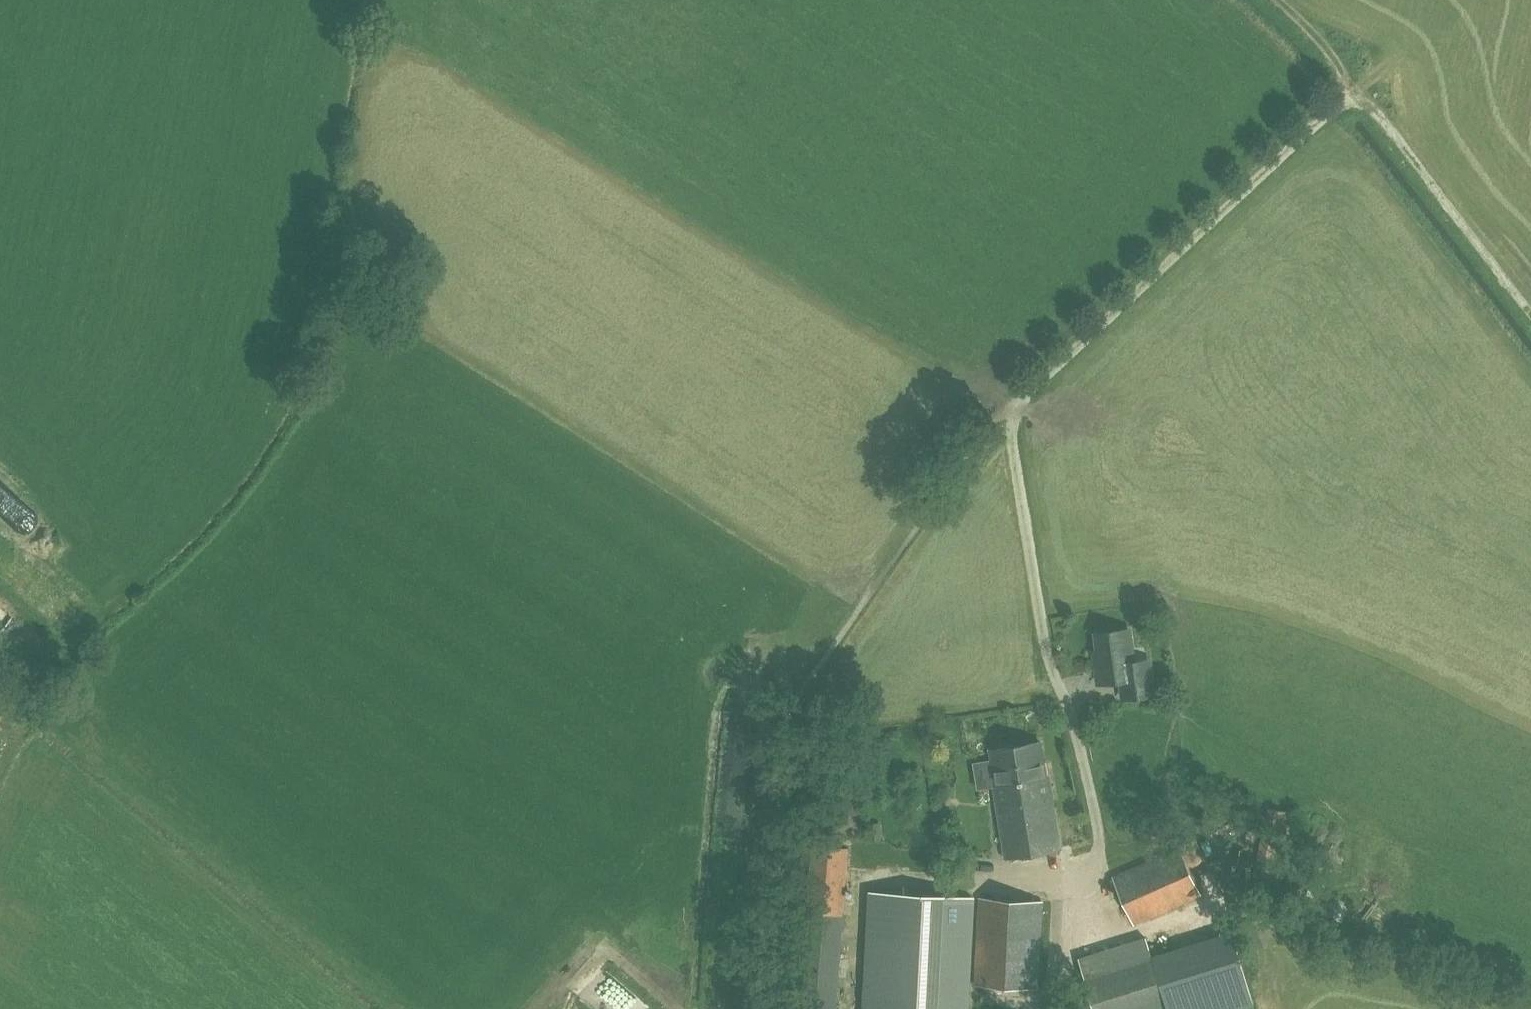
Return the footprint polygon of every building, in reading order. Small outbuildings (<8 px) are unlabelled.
[(1100,661),(1096,662),(1099,683),(1121,680),(1124,698),(1154,694),(1150,667),(1149,658),(1133,660),(1129,629),(1096,634),(1100,661)] [(1007,858),(1062,849),(1050,776),(1047,776),(1041,742),(991,750),(997,785),(994,785),(1007,858)] [(797,813),(799,795),(787,793),(784,811),(797,813)] [(1257,869),(1256,879),(1281,885),(1283,873),(1295,814),(1267,809),(1257,869)] [(1135,926),(1202,895),(1179,844),(1112,875),(1135,926)] [(800,1008),(839,1008),(844,951),(848,916),(845,916),(850,848),(818,846),(813,913),(806,912),(804,950),(800,1008)] [(869,1008),(967,1008),(970,939),(973,939),(975,898),(874,893),(869,1008)] [(981,899),(977,985),(1039,988),(1043,902),(981,899)] [(1151,935),(1086,956),(1102,1008),(1164,1008),(1174,1006),(1151,935)] [(599,997),(620,1008),(625,1008),(639,986),(613,972),(599,997)] [(641,1001),(634,1008),(651,1008),(641,1001)]
